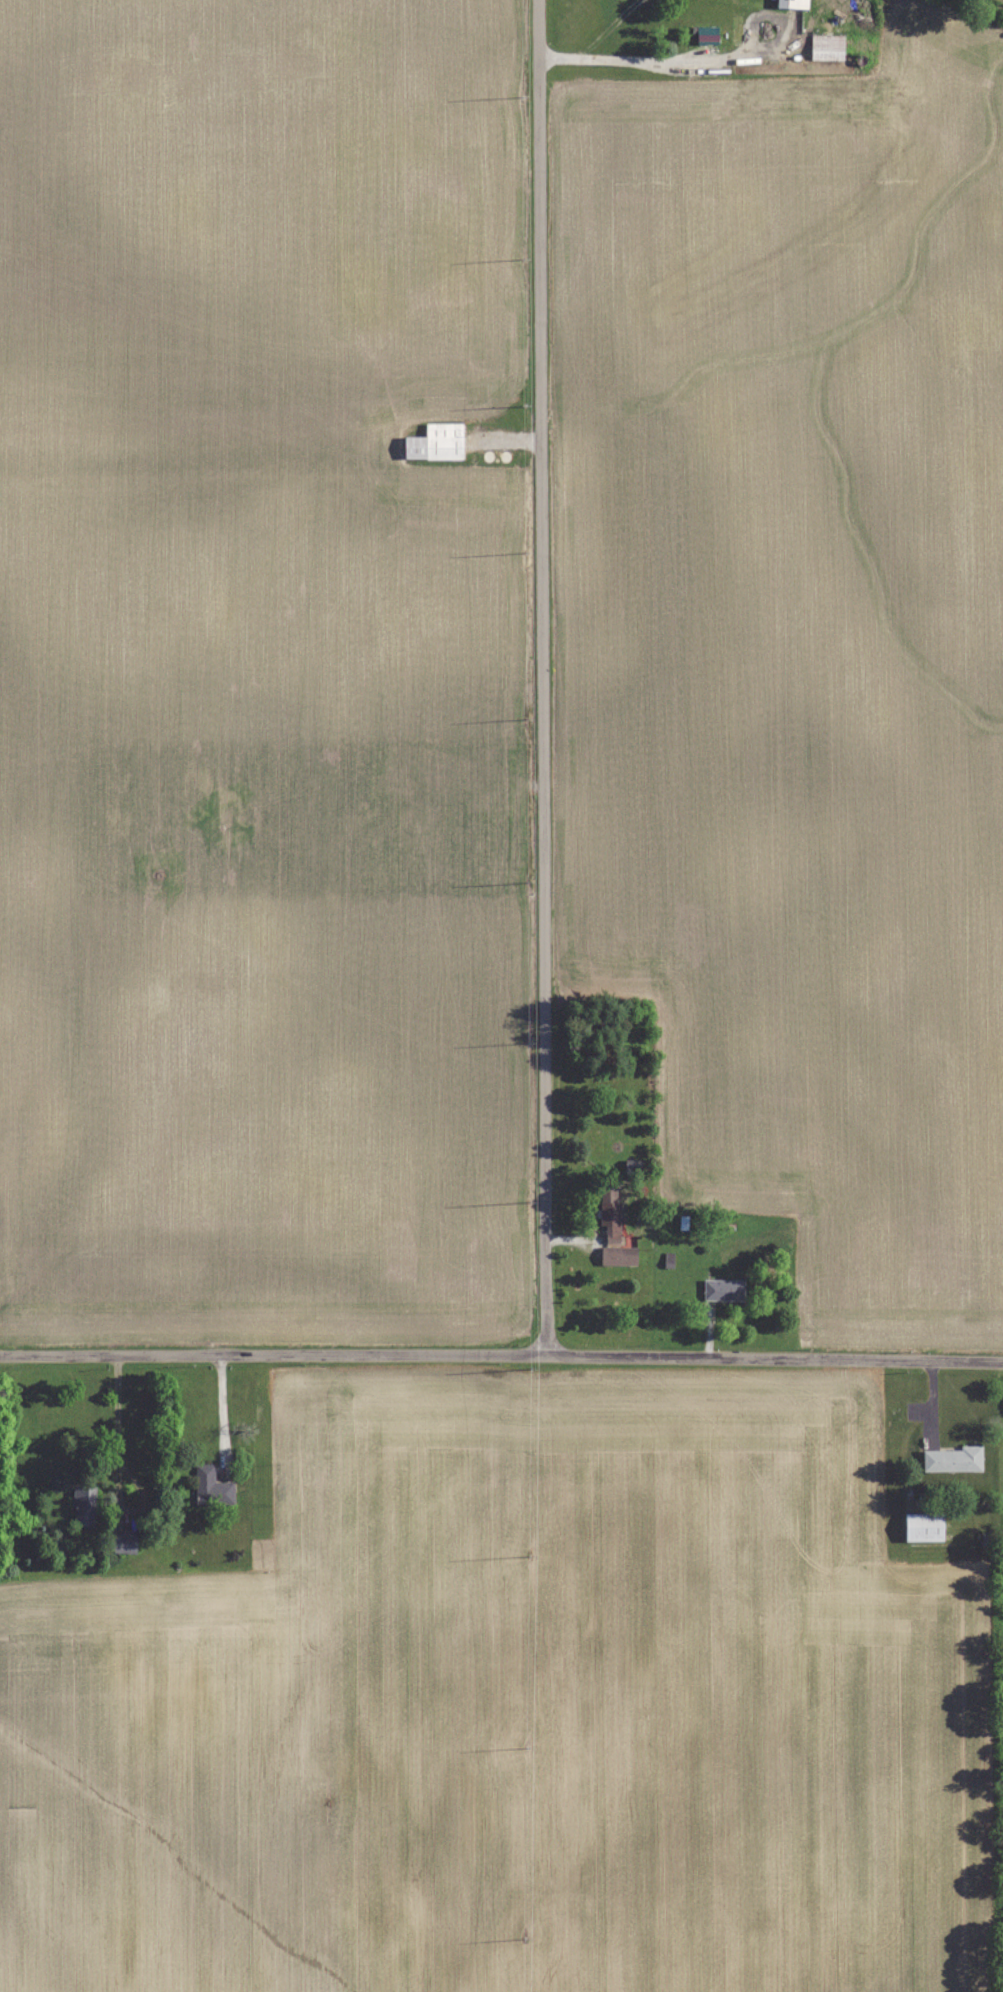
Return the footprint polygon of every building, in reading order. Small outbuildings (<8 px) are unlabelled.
[(718,42),(718,26),(697,26),(697,42),(718,42)] [(844,33),(812,33),(812,60),(844,60),(844,33)] [(463,459),(463,423),(426,423),(426,436),(405,436),(405,458),(463,459)] [(600,1226),(604,1226),(604,1242),(620,1242),(620,1185),(600,1185),(600,1226)] [(637,1264),(637,1247),(602,1247),(602,1264),(637,1264)] [(744,1279),(704,1279),(704,1301),(744,1301),(744,1279)] [(924,1447),(924,1471),(983,1471),(983,1447),(924,1447)] [(195,1464),(195,1505),(235,1505),(235,1482),(214,1482),(214,1464),(195,1464)] [(74,1526),(96,1526),(96,1485),(74,1485),(74,1526)] [(945,1512),(905,1512),(905,1541),(945,1541),(945,1512)] [(137,1553),(137,1533),(109,1533),(109,1553),(137,1553)]
